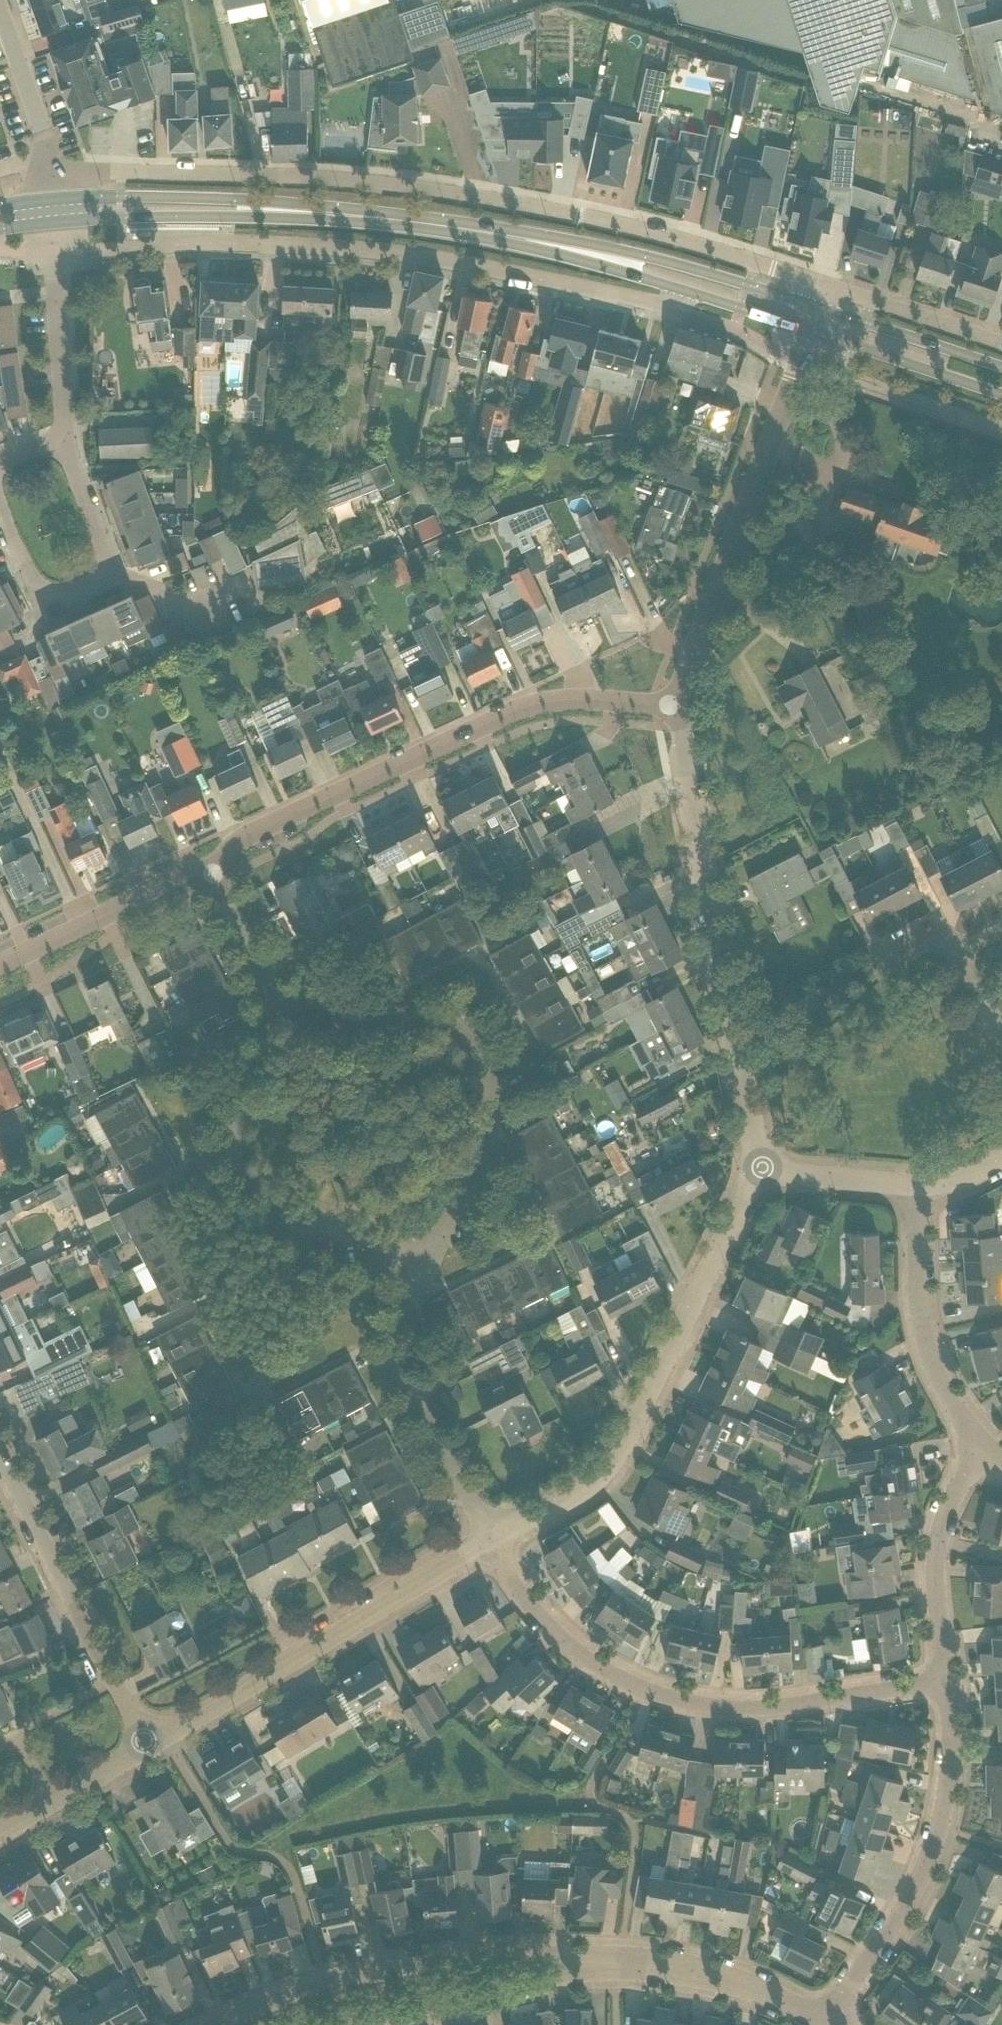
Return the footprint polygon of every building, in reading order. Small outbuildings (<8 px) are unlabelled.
[(30,8),(35,7),(35,8),(58,0),(27,0),(30,8)] [(83,5),(78,7),(75,0),(58,0),(35,8),(44,34),(70,26),(69,25),(88,19),(83,5)] [(264,0),(223,0),(225,10),(264,2),(264,0)] [(438,1),(399,14),(394,0),(304,0),(333,87),(414,60),(412,52),(451,39),(448,30),(443,16),(438,1)] [(785,0),(672,0),(679,22),(801,53),(785,0)] [(822,0),(785,0),(801,53),(817,103),(850,113),(862,73),(843,67),(822,0)] [(955,0),(822,0),(843,67),(862,73),(864,65),(974,100),(956,33),(963,32),(955,0)] [(144,22),(139,5),(102,15),(107,33),(144,22)] [(971,26),(976,45),(992,110),(1001,111),(1001,18),(971,26)] [(155,93),(146,67),(150,66),(144,22),(107,33),(102,35),(104,43),(136,34),(139,59),(128,63),(124,50),(110,55),(110,56),(100,59),(93,37),(52,52),(60,75),(59,76),(67,101),(69,101),(77,124),(118,110),(118,109),(128,105),(129,106),(156,97),(154,93),(155,93)] [(502,22),(451,39),(456,55),(507,38),(502,22)] [(370,133),(369,147),(368,147),(367,148),(398,151),(398,150),(397,150),(398,143),(422,143),(421,124),(418,124),(417,94),(422,93),(423,95),(449,86),(440,58),(414,67),(417,77),(402,82),(391,82),(391,95),(384,95),(385,128),(374,128),(370,133)] [(170,92),(170,63),(150,69),(150,66),(146,67),(155,93),(170,92)] [(738,67),(729,106),(751,111),(759,71),(738,67)] [(272,125),(273,161),(308,160),(307,109),(316,109),(316,89),(315,68),(289,69),(289,108),(272,109),(273,125),(272,125)] [(647,70),(637,113),(656,117),(666,74),(647,70)] [(198,149),(196,90),(195,91),(195,72),(172,73),(173,93),(178,93),(179,119),(170,119),(171,150),(198,149)] [(206,127),(207,147),(233,145),(232,125),(229,86),(211,88),(213,116),(205,116),(206,127)] [(486,89),(470,94),(484,139),(485,138),(510,139),(510,155),(535,156),(536,120),(536,116),(535,116),(495,116),(491,102),(486,89)] [(577,95),(568,135),(584,139),(593,99),(577,95)] [(883,109),(883,120),(891,120),(892,109),(883,109)] [(535,156),(535,160),(563,160),(563,120),(536,120),(536,156),(535,156)] [(598,134),(587,181),(593,182),(592,185),(607,189),(608,185),(623,188),(633,142),(638,143),(642,124),(624,120),(620,139),(598,134)] [(945,132),(965,138),(965,128),(948,122),(945,132)] [(709,141),(707,148),(705,147),(704,153),(719,156),(725,127),(710,124),(707,140),(709,141)] [(693,197),(696,180),(694,180),(700,152),(679,147),(680,141),(657,136),(648,177),(656,179),(652,199),(689,206),(691,197),(693,197)] [(836,141),(832,189),(852,191),(852,186),(856,142),(836,141)] [(932,143),(931,152),(939,152),(940,144),(932,143)] [(732,172),(722,219),(757,226),(762,204),(779,208),(790,150),(765,145),(758,177),(732,172)] [(1001,186),(1001,162),(965,150),(963,173),(1001,186)] [(790,240),(789,243),(803,246),(804,243),(817,246),(820,230),(828,232),(833,208),(825,207),(827,199),(807,195),(809,187),(791,184),(788,198),(785,197),(780,219),(792,221),(788,240),(790,240)] [(852,191),(851,204),(867,209),(872,192),(852,186),(852,191)] [(910,221),(935,228),(944,199),(920,191),(910,221)] [(867,209),(860,229),(858,237),(851,256),(883,266),(889,247),(896,227),(880,222),(883,214),(867,209)] [(917,277),(947,287),(961,242),(948,238),(948,237),(933,232),(927,251),(926,251),(923,258),(917,277)] [(1001,272),(1001,255),(990,251),(977,247),(967,277),(963,276),(957,295),(991,306),(997,287),(1001,272)] [(403,330),(420,334),(426,308),(436,311),(439,297),(444,278),(416,271),(412,291),(403,330)] [(171,336),(166,299),(164,286),(151,288),(150,280),(146,278),(138,279),(135,283),(133,283),(136,303),(139,323),(155,321),(156,329),(151,330),(152,339),(171,336)] [(225,315),(227,282),(203,281),(200,340),(214,341),(216,315),(225,315)] [(259,284),(227,282),(225,315),(236,316),(235,337),(255,338),(256,317),(257,317),(258,304),(259,284)] [(283,330),(303,331),(304,320),(316,321),(315,334),(330,335),(332,309),(333,289),(285,286),(283,330)] [(377,291),(377,295),(353,294),(352,314),(352,329),(368,330),(368,323),(390,324),(391,292),(377,291)] [(466,327),(458,365),(472,368),(474,358),(478,358),(490,301),(465,296),(458,325),(466,327)] [(17,346),(12,304),(0,306),(0,348),(17,346)] [(527,344),(535,313),(511,306),(503,336),(497,334),(491,358),(509,363),(515,341),(527,344)] [(545,339),(537,368),(550,371),(551,364),(575,370),(579,355),(581,356),(589,326),(573,322),(574,319),(562,316),(561,319),(557,318),(552,340),(545,339)] [(664,372),(697,383),(698,383),(714,334),(680,323),(674,342),(664,372)] [(184,367),(195,367),(195,327),(175,327),(175,354),(184,354),(184,367)] [(589,371),(585,386),(617,395),(617,393),(632,397),(638,376),(642,377),(646,378),(652,354),(649,353),(640,351),(638,350),(641,340),(601,329),(589,371)] [(698,383),(697,383),(690,406),(682,426),(710,434),(729,441),(740,404),(721,398),(730,370),(725,360),(721,359),(724,352),(727,343),(728,338),(714,334),(698,383)] [(292,369),(293,342),(271,341),(269,360),(267,373),(269,373),(269,381),(282,382),(283,368),(292,369)] [(727,343),(724,352),(731,354),(734,345),(727,343)] [(402,350),(397,377),(421,382),(427,355),(402,350)] [(517,376),(533,379),(539,354),(523,350),(517,376)] [(5,435),(3,429),(8,427),(1,407),(7,405),(9,418),(27,416),(17,352),(0,354),(0,362),(3,384),(0,385),(0,437),(5,435)] [(429,397),(442,400),(451,360),(438,357),(429,397)] [(267,373),(269,360),(250,358),(246,399),(264,400),(267,373)] [(366,403),(380,405),(386,369),(373,367),(366,403)] [(630,434),(646,439),(663,384),(647,379),(630,434)] [(565,384),(550,439),(569,445),(584,389),(565,384)] [(181,393),(177,406),(189,409),(192,396),(181,393)] [(477,446),(497,451),(507,408),(487,403),(477,446)] [(319,460),(328,462),(337,418),(328,416),(319,460)] [(100,430),(101,459),(153,456),(152,427),(100,430)] [(451,443),(448,443),(449,448),(450,456),(465,455),(464,446),(464,442),(463,442),(462,436),(450,437),(451,443)] [(633,451),(632,438),(603,440),(604,453),(633,451)] [(479,458),(455,462),(457,475),(481,472),(479,458)] [(104,489),(111,506),(147,492),(139,470),(108,481),(110,487),(104,489)] [(370,471),(319,490),(326,509),(378,489),(370,471)] [(173,478),(162,478),(164,507),(174,507),(173,478)] [(177,478),(177,492),(188,492),(188,478),(177,478)] [(663,558),(674,562),(680,545),(673,543),(678,531),(679,531),(692,496),(661,485),(651,512),(649,512),(636,548),(659,556),(658,558),(662,559),(663,558)] [(594,491),(591,498),(595,505),(602,507),(608,504),(611,497),(607,490),(600,488),(594,491)] [(869,555),(891,562),(899,539),(936,552),(937,550),(947,554),(952,540),(941,537),(945,525),(920,517),(922,510),(905,504),(904,507),(849,488),(841,512),(856,517),(857,514),(881,522),(869,555)] [(123,521),(124,525),(155,513),(147,492),(111,506),(117,523),(123,521)] [(188,492),(177,492),(177,507),(188,507),(188,492)] [(487,498),(469,508),(478,522),(495,512),(487,498)] [(543,503),(505,516),(512,530),(514,535),(528,529),(550,518),(543,503)] [(305,580),(300,552),(309,549),(316,558),(326,550),(316,530),(309,534),(297,507),(254,542),(262,559),(257,560),(258,562),(262,560),(266,567),(256,571),(267,595),(281,584),(305,580)] [(592,511),(609,548),(611,548),(616,558),(631,551),(613,514),(599,521),(594,510),(592,511)] [(596,555),(609,548),(592,511),(578,518),(596,555)] [(120,532),(127,548),(163,535),(155,513),(124,525),(126,529),(120,532)] [(434,515),(422,520),(430,538),(442,532),(434,515)] [(512,530),(505,516),(491,523),(498,537),(512,530)] [(212,519),(205,523),(209,532),(217,529),(212,519)] [(184,535),(195,535),(195,521),(184,521),(184,535)] [(212,535),(222,558),(223,558),(230,574),(247,567),(230,527),(212,535)] [(447,535),(424,545),(429,555),(454,544),(449,533),(447,535)] [(163,535),(127,548),(133,565),(138,563),(140,569),(165,559),(170,573),(189,566),(184,551),(171,556),(163,535)] [(210,563),(222,558),(212,535),(200,540),(210,563)] [(775,539),(780,549),(788,544),(784,535),(775,539)] [(535,547),(523,553),(529,566),(538,561),(540,556),(535,547)] [(204,553),(192,558),(195,566),(207,561),(204,553)] [(590,557),(573,566),(594,611),(621,598),(612,580),(602,559),(593,564),(590,557)] [(400,558),(385,564),(395,586),(409,580),(400,558)] [(495,608),(514,649),(543,635),(531,610),(546,603),(537,585),(529,566),(511,575),(521,596),(495,608)] [(561,580),(549,585),(559,606),(567,624),(594,611),(573,566),(558,572),(559,575),(561,580)] [(367,570),(349,578),(352,587),(371,578),(367,570)] [(346,579),(334,585),(341,600),(355,594),(352,587),(349,578),(346,579)] [(16,598),(8,582),(2,584),(0,580),(0,606),(16,598)] [(301,600),(311,620),(341,604),(332,585),(301,600)] [(162,626),(156,613),(148,595),(135,601),(132,595),(127,597),(125,592),(108,599),(124,635),(144,626),(150,638),(164,632),(172,649),(183,644),(173,621),(162,626)] [(14,641),(8,629),(22,621),(19,616),(24,614),(16,598),(0,606),(0,649),(14,641)] [(94,612),(90,614),(103,644),(124,635),(108,599),(92,606),(94,612)] [(289,607),(254,622),(261,639),(296,624),(289,607)] [(83,610),(66,617),(82,653),(103,644),(90,614),(85,616),(83,610)] [(465,623),(474,642),(456,650),(464,667),(473,686),(502,672),(491,650),(503,644),(488,612),(465,623)] [(82,653),(66,617),(50,625),(52,630),(47,632),(58,657),(45,663),(51,676),(39,681),(49,704),(61,698),(53,681),(68,675),(62,662),(82,653)] [(425,654),(403,664),(424,708),(454,694),(441,669),(440,669),(439,667),(451,661),(432,621),(414,630),(425,654)] [(396,679),(379,644),(363,652),(379,687),(396,679)] [(42,690),(43,689),(26,653),(0,665),(0,674),(3,681),(22,672),(27,683),(36,679),(42,690)] [(130,668),(125,658),(112,664),(117,674),(130,668)] [(804,709),(809,718),(804,721),(807,725),(809,725),(819,746),(849,731),(815,665),(786,680),(787,683),(778,687),(792,715),(804,709)] [(112,683),(110,680),(107,673),(94,679),(97,686),(98,689),(112,683)] [(345,692),(339,679),(316,690),(332,723),(319,729),(330,753),(356,740),(342,710),(351,706),(345,692)] [(366,682),(345,692),(351,706),(359,702),(373,732),(402,719),(390,693),(375,701),(366,682)] [(271,758),(280,777),(307,764),(299,746),(296,739),(295,740),(289,728),(300,723),(287,694),(262,706),(272,726),(281,746),(268,752),(271,758)] [(64,705),(52,710),(58,722),(69,717),(64,705)] [(881,727),(871,706),(860,711),(870,732),(881,727)] [(247,739),(234,714),(218,722),(231,747),(247,739)] [(182,790),(167,797),(179,823),(207,810),(199,792),(188,770),(201,764),(188,735),(161,747),(175,776),(176,776),(182,790)] [(258,787),(249,768),(240,749),(228,754),(234,767),(215,776),(219,783),(227,801),(258,787)] [(587,752),(549,771),(555,782),(558,781),(565,794),(599,777),(588,754),(587,752)] [(509,776),(515,789),(546,773),(539,761),(509,776)] [(119,813),(107,786),(97,764),(80,771),(90,793),(103,820),(119,813)] [(493,838),(519,825),(494,776),(469,789),(484,818),(493,838)] [(565,794),(555,800),(562,813),(565,812),(571,822),(578,819),(612,801),(599,777),(565,794)] [(0,781),(0,801),(5,811),(17,806),(5,779),(0,781)] [(163,817),(157,804),(146,781),(126,791),(119,794),(129,817),(120,822),(122,828),(131,846),(157,833),(152,822),(163,817)] [(106,857),(98,839),(96,835),(100,833),(91,814),(73,822),(64,802),(52,808),(41,785),(26,792),(40,821),(52,816),(77,871),(91,864),(95,866),(103,863),(104,858),(106,857)] [(463,840),(465,844),(467,842),(476,838),(469,825),(484,818),(469,789),(443,803),(458,831),(463,840)] [(1001,840),(988,813),(980,799),(967,806),(974,820),(988,847),(1001,840)] [(418,813),(393,826),(407,854),(420,847),(425,856),(437,849),(418,813)] [(884,827),(897,852),(910,845),(910,844),(897,820),(884,827)] [(547,851),(540,838),(533,823),(518,830),(532,858),(547,851)] [(548,851),(577,836),(570,823),(540,838),(547,851),(548,851)] [(872,839),(885,834),(881,823),(868,828),(872,839)] [(407,854),(393,826),(368,838),(375,852),(373,853),(380,868),(383,867),(387,875),(399,869),(394,861),(407,854)] [(33,851),(40,847),(32,831),(14,840),(0,847),(0,857),(3,864),(12,882),(11,883),(13,887),(14,886),(14,887),(19,898),(48,884),(33,851)] [(921,838),(910,844),(910,845),(913,852),(924,846),(921,838)] [(578,866),(584,879),(614,864),(601,839),(560,860),(566,872),(578,866)] [(344,843),(339,849),(341,856),(347,860),(354,858),(358,852),(357,845),(351,841),(344,843)] [(913,852),(927,878),(940,872),(926,845),(924,846),(913,852)] [(960,850),(983,895),(1001,885),(1001,870),(992,851),(977,859),(970,845),(960,850)] [(451,878),(464,871),(459,862),(451,847),(438,854),(451,878)] [(983,895),(960,850),(949,856),(956,870),(942,877),(958,908),(983,895)] [(521,864),(527,877),(554,863),(548,851),(547,851),(532,858),(521,864)] [(766,870),(748,879),(781,943),(804,931),(788,900),(800,894),(816,886),(814,882),(829,874),(823,862),(807,870),(799,853),(766,870)] [(847,878),(834,854),(822,860),(823,862),(829,874),(835,885),(847,878)] [(474,855),(459,862),(464,871),(473,889),(487,881),(474,855)] [(894,874),(881,881),(895,908),(921,894),(900,855),(888,862),(894,874)] [(614,864),(584,879),(591,892),(580,898),(586,910),(626,889),(614,864)] [(502,870),(490,876),(492,879),(495,885),(506,879),(503,873),(502,870)] [(277,891),(302,940),(335,923),(310,874),(277,891)] [(895,908),(881,881),(868,888),(861,875),(849,882),(870,921),(895,908)] [(376,886),(389,911),(401,905),(388,879),(376,886)] [(417,897),(402,905),(408,917),(423,909),(417,897)] [(461,901),(436,914),(457,954),(482,941),(461,901)] [(369,903),(337,919),(345,934),(376,918),(369,903)] [(633,932),(640,945),(669,931),(655,904),(609,928),(616,941),(633,932)] [(554,926),(561,939),(588,925),(581,912),(554,926)] [(436,914),(411,927),(433,967),(457,954),(436,914)] [(588,925),(561,939),(568,952),(598,936),(592,923),(588,925)] [(433,967),(411,927),(386,940),(408,980),(433,967)] [(159,951),(172,975),(213,954),(200,929),(159,951)] [(669,931),(640,945),(647,959),(630,968),(636,981),(682,957),(669,931)] [(490,955),(503,979),(544,956),(530,932),(490,955)] [(146,952),(138,956),(143,966),(151,962),(146,952)] [(172,975),(185,1000),(226,979),(213,954),(172,975)] [(571,954),(561,960),(568,972),(578,967),(577,965),(571,954)] [(503,979),(517,1003),(558,981),(544,956),(503,979)] [(587,960),(577,965),(578,967),(583,976),(593,971),(587,960)] [(185,1000),(198,1025),(238,1003),(226,979),(185,1000)] [(109,1022),(117,1040),(133,1033),(118,998),(109,980),(88,991),(96,1009),(103,1024),(109,1022)] [(517,1003),(531,1028),(571,1005),(558,981),(517,1003)] [(599,982),(589,987),(593,993),(596,1000),(606,994),(599,982)] [(606,994),(596,1000),(599,1005),(603,1012),(622,1002),(633,996),(626,983),(606,994)] [(588,985),(577,991),(582,999),(593,993),(589,987),(588,985)] [(653,1016),(660,1029),(660,1030),(690,1015),(677,989),(653,1001),(647,989),(638,993),(633,996),(622,1002),(634,1026),(653,1016)] [(238,1003),(198,1025),(211,1050),(251,1028),(238,1003)] [(571,1005),(531,1028),(544,1052),(585,1029),(571,1005)] [(599,1005),(588,1011),(595,1024),(607,1018),(603,1012),(599,1005)] [(48,1053),(46,1048),(60,1042),(57,1035),(48,1015),(45,1009),(32,1014),(20,1020),(19,1018),(5,1024),(6,1026),(3,1028),(11,1046),(20,1066),(48,1053)] [(660,1030),(660,1029),(642,1038),(648,1053),(661,1076),(686,1063),(679,1051),(702,1039),(690,1015),(660,1030)] [(168,1029),(138,1043),(151,1072),(182,1058),(168,1029)] [(57,1043),(83,1103),(100,1096),(74,1036),(57,1043)] [(193,1043),(180,1050),(185,1059),(197,1053),(193,1043)] [(200,1056),(189,1062),(193,1070),(204,1064),(200,1056)] [(568,1061),(561,1064),(567,1075),(573,1071),(568,1061)] [(3,1108),(2,1109),(3,1110),(22,1101),(17,1090),(0,1098),(0,1102),(3,1108)] [(624,1091),(610,1098),(616,1110),(630,1103),(624,1091)] [(681,1103),(674,1091),(636,1110),(643,1123),(681,1103)] [(95,1114),(109,1138),(149,1116),(136,1092),(95,1114)] [(566,1097),(556,1101),(556,1102),(561,1112),(571,1107),(566,1097)] [(28,1117),(22,1105),(0,1115),(0,1131),(28,1117)] [(39,1105),(36,1114),(46,1117),(49,1109),(39,1105)] [(78,1106),(65,1113),(71,1124),(84,1117),(78,1106)] [(589,1108),(581,1112),(586,1121),(594,1117),(589,1108)] [(510,1137),(523,1162),(563,1140),(550,1115),(510,1137)] [(109,1138),(122,1163),(162,1141),(149,1116),(109,1138)] [(523,1162),(536,1186),(577,1164),(563,1140),(523,1162)] [(604,1147),(620,1177),(632,1170),(616,1140),(604,1147)] [(162,1141),(122,1163),(135,1188),(176,1166),(162,1141)] [(590,1147),(589,1149),(592,1156),(602,1151),(597,1143),(590,1147)] [(0,1145),(0,1170),(11,1165),(2,1145),(0,1145)] [(662,1160),(672,1180),(682,1199),(707,1186),(689,1151),(677,1158),(675,1154),(662,1160)] [(98,1153),(89,1158),(94,1169),(104,1164),(98,1153)] [(672,1180),(662,1160),(649,1167),(652,1171),(639,1178),(657,1213),(682,1199),(672,1180)] [(536,1186),(549,1211),(590,1189),(577,1164),(536,1186)] [(62,1193),(53,1198),(59,1210),(77,1202),(72,1190),(64,1175),(55,1179),(62,1193)] [(62,1193),(55,1179),(0,1206),(0,1221),(23,1209),(28,1210),(53,1198),(62,1193)] [(106,1209),(93,1180),(72,1190),(77,1202),(85,1219),(106,1209)] [(590,1189),(549,1211),(563,1235),(603,1213),(590,1189)] [(133,1237),(174,1216),(161,1191),(120,1212),(133,1237)] [(757,1254),(779,1265),(787,1247),(807,1257),(824,1219),(795,1206),(782,1236),(768,1230),(757,1254)] [(950,1228),(951,1238),(994,1235),(992,1214),(955,1216),(956,1228),(950,1228)] [(133,1237),(145,1262),(186,1241),(174,1216),(133,1237)] [(661,1289),(649,1266),(663,1259),(649,1230),(623,1243),(628,1252),(614,1259),(620,1271),(636,1302),(661,1289)] [(852,1234),(853,1302),(884,1302),(884,1288),(879,1288),(878,1234),(852,1234)] [(562,1242),(576,1271),(592,1263),(578,1235),(562,1242)] [(964,1249),(965,1258),(1001,1255),(1001,1253),(1000,1235),(994,1235),(951,1238),(952,1250),(964,1249)] [(145,1262),(158,1286),(199,1266),(186,1241),(145,1262)] [(21,1257),(13,1242),(0,1248),(0,1267),(21,1257)] [(549,1242),(524,1255),(544,1296),(569,1284),(549,1242)] [(524,1255),(499,1267),(519,1308),(544,1296),(524,1255)] [(1001,1255),(965,1258),(966,1271),(960,1271),(960,1279),(1001,1276),(1001,1255)] [(30,1266),(24,1257),(0,1268),(0,1279),(30,1266)] [(112,1284),(100,1258),(89,1263),(100,1289),(112,1284)] [(23,1301),(21,1302),(16,1294),(41,1282),(41,1281),(52,1276),(45,1261),(31,1268),(30,1266),(0,1279),(0,1287),(5,1297),(0,1300),(0,1334),(32,1319),(31,1318),(23,1301)] [(199,1266),(158,1286),(170,1311),(211,1291),(199,1266)] [(636,1302),(620,1271),(608,1278),(602,1266),(589,1272),(602,1297),(611,1314),(636,1302)] [(499,1267),(474,1279),(494,1321),(519,1308),(499,1267)] [(789,1324),(781,1340),(815,1355),(822,1339),(799,1328),(810,1304),(794,1297),(747,1275),(734,1303),(781,1325),(783,1321),(789,1324)] [(960,1279),(961,1292),(967,1292),(968,1299),(1001,1297),(1001,1276),(960,1279)] [(494,1321),(474,1279),(449,1291),(469,1333),(494,1321)] [(63,1291),(49,1298),(55,1310),(69,1303),(63,1291)] [(823,1310),(845,1321),(851,1307),(829,1296),(823,1310)] [(134,1300),(122,1305),(126,1313),(137,1308),(134,1300)] [(601,1342),(596,1333),(596,1332),(586,1314),(581,1305),(569,1311),(575,1322),(578,1329),(564,1336),(573,1354),(570,1356),(552,1365),(560,1379),(557,1381),(559,1384),(562,1383),(567,1393),(603,1375),(597,1364),(609,1358),(601,1342)] [(595,1308),(586,1314),(596,1332),(604,1328),(605,1327),(595,1308)] [(156,1337),(169,1362),(210,1340),(197,1316),(156,1337)] [(37,1337),(43,1334),(35,1317),(31,1318),(32,1319),(0,1334),(0,1368),(1,1370),(26,1358),(26,1356),(42,1348),(37,1337)] [(511,1326),(501,1331),(506,1341),(516,1336),(511,1326)] [(982,1347),(972,1349),(981,1381),(1001,1375),(1001,1326),(978,1332),(982,1347)] [(604,1328),(596,1332),(596,1333),(601,1342),(609,1337),(604,1328)] [(755,1365),(763,1347),(761,1346),(752,1342),(753,1340),(748,1337),(747,1339),(728,1331),(715,1360),(748,1375),(749,1376),(749,1377),(764,1384),(770,1371),(755,1365)] [(35,1377),(51,1370),(73,1360),(64,1340),(48,1347),(54,1361),(32,1370),(35,1377)] [(169,1362),(182,1386),(223,1365),(210,1340),(169,1362)] [(480,1340),(470,1345),(475,1355),(485,1351),(480,1340)] [(815,1355),(781,1340),(775,1353),(774,1356),(808,1371),(815,1355)] [(147,1342),(140,1345),(143,1352),(150,1348),(147,1342)] [(475,1355),(475,1356),(476,1358),(467,1362),(474,1375),(507,1358),(500,1344),(485,1351),(475,1355)] [(876,1361),(870,1349),(853,1359),(860,1371),(876,1361)] [(81,1378),(73,1360),(51,1370),(57,1384),(59,1388),(81,1378)] [(350,1360),(325,1373),(347,1414),(371,1401),(350,1360)] [(742,1391),(749,1377),(749,1376),(748,1375),(715,1360),(702,1389),(720,1397),(751,1412),(757,1398),(742,1391)] [(824,1360),(819,1372),(844,1383),(849,1371),(824,1360)] [(223,1365),(182,1386),(194,1411),(236,1390),(223,1365)] [(853,1383),(882,1434),(920,1413),(899,1375),(892,1379),(884,1365),(867,1375),(853,1383)] [(57,1384),(51,1370),(35,1377),(34,1378),(40,1392),(57,1384)] [(325,1373),(300,1387),(322,1427),(347,1414),(325,1373)] [(542,1428),(516,1375),(478,1393),(488,1413),(495,1410),(512,1443),(523,1437),(524,1439),(528,1437),(527,1436),(542,1428)] [(456,1383),(447,1388),(454,1404),(464,1399),(456,1383)] [(322,1427),(300,1387),(276,1400),(297,1440),(322,1427)] [(174,1392),(164,1397),(169,1407),(179,1402),(174,1392)] [(690,1410),(678,1435),(711,1451),(734,1461),(740,1447),(732,1443),(742,1421),(713,1407),(708,1418),(690,1410)] [(750,1424),(788,1442),(794,1427),(756,1409),(750,1424)] [(370,1415),(369,1420),(372,1426),(382,1421),(377,1412),(370,1415)] [(174,1421),(180,1434),(195,1426),(189,1413),(174,1421)] [(104,1449),(107,1448),(97,1427),(81,1435),(79,1430),(77,1431),(74,1423),(75,1423),(71,1415),(66,1418),(66,1419),(59,1423),(58,1422),(53,1424),(56,1430),(36,1440),(54,1475),(78,1464),(77,1463),(90,1457),(92,1460),(106,1453),(104,1449)] [(350,1421),(341,1426),(348,1439),(357,1434),(350,1421)] [(822,1443),(816,1458),(847,1453),(827,1428),(824,1437),(822,1443)] [(346,1451),(359,1476),(400,1454),(387,1430),(346,1451)] [(811,1433),(809,1438),(811,1443),(817,1445),(822,1443),(824,1437),(821,1432),(816,1430),(811,1433)] [(95,1460),(102,1474),(141,1454),(153,1447),(146,1434),(95,1460)] [(711,1451),(678,1435),(666,1461),(714,1483),(719,1471),(705,1464),(711,1451)] [(785,1460),(809,1471),(816,1456),(793,1445),(785,1460)] [(846,1456),(849,1473),(878,1468),(875,1451),(846,1456)] [(359,1476),(372,1501),(413,1479),(400,1454),(359,1476)] [(922,1486),(920,1473),(916,1473),(914,1462),(883,1467),(884,1474),(883,1474),(882,1473),(866,1475),(867,1484),(861,1484),(862,1491),(864,1491),(865,1497),(876,1495),(907,1490),(918,1488),(918,1486),(922,1486)] [(344,1467),(331,1474),(332,1476),(338,1487),(351,1481),(344,1467)] [(118,1505),(102,1474),(63,1493),(79,1525),(118,1505)] [(636,1513),(682,1534),(689,1518),(684,1515),(693,1495),(653,1477),(636,1513)] [(413,1479),(372,1501),(385,1525),(426,1504),(413,1479)] [(759,1499),(751,1495),(722,1482),(715,1496),(752,1514),(759,1499)] [(314,1486),(302,1492),(307,1503),(319,1496),(314,1486)] [(865,1497),(856,1498),(860,1525),(863,1524),(866,1542),(895,1537),(892,1518),(911,1515),(907,1490),(876,1495),(865,1497)] [(789,1494),(786,1497),(786,1502),(789,1505),(794,1505),(797,1502),(797,1497),(794,1494),(789,1494)] [(287,1500),(276,1506),(282,1517),(293,1511),(287,1500)] [(337,1500),(312,1513),(333,1553),(358,1539),(337,1500)] [(609,1502),(599,1509),(607,1522),(618,1515),(609,1502)] [(1001,1542),(1001,1505),(988,1502),(979,1537),(1001,1542)] [(102,1518),(108,1532),(88,1542),(104,1575),(138,1559),(125,1533),(139,1526),(129,1505),(102,1518)] [(274,1506),(263,1512),(268,1521),(279,1515),(274,1506)] [(286,1527),(289,1531),(290,1531),(308,1566),(333,1553),(312,1513),(286,1527)] [(743,1537),(749,1520),(730,1513),(724,1530),(743,1537)] [(834,1529),(836,1546),(866,1542),(863,1524),(860,1525),(834,1529)] [(236,1525),(225,1531),(231,1541),(242,1535),(236,1525)] [(370,1525),(361,1529),(366,1539),(375,1535),(370,1525)] [(807,1530),(791,1532),(794,1552),(810,1550),(807,1530)] [(289,1531),(264,1544),(285,1585),(311,1571),(308,1566),(290,1531),(289,1531)] [(548,1570),(553,1579),(586,1556),(572,1536),(543,1555),(552,1567),(548,1570)] [(218,1539),(206,1545),(213,1559),(225,1553),(218,1539)] [(674,1541),(667,1556),(697,1570),(704,1555),(674,1541)] [(9,1561),(0,1544),(0,1565),(9,1561)] [(285,1585),(264,1544),(239,1558),(260,1598),(285,1585)] [(859,1571),(848,1573),(851,1596),(894,1589),(890,1565),(898,1564),(895,1545),(856,1551),(859,1571)] [(652,1549),(646,1558),(660,1567),(666,1558),(652,1549)] [(588,1584),(600,1576),(607,1583),(626,1563),(616,1553),(609,1561),(606,1559),(594,1568),(586,1556),(553,1579),(559,1587),(563,1584),(572,1596),(588,1584)] [(614,1637),(643,1591),(643,1592),(645,1588),(630,1579),(636,1572),(626,1563),(607,1583),(594,1596),(604,1606),(596,1619),(608,1627),(605,1631),(614,1637)] [(974,1613),(1001,1615),(1001,1566),(972,1565),(971,1584),(975,1584),(974,1613)] [(722,1568),(720,1579),(732,1581),(734,1571),(722,1568)] [(7,1611),(29,1600),(15,1573),(0,1581),(0,1602),(2,1601),(7,1611)] [(764,1594),(789,1593),(789,1579),(763,1580),(764,1594)] [(664,1621),(671,1605),(676,1594),(664,1589),(659,1599),(657,1601),(643,1592),(643,1591),(614,1637),(622,1642),(625,1638),(637,1646),(656,1617),(664,1621)] [(734,1605),(732,1630),(741,1630),(742,1638),(741,1638),(742,1653),(744,1673),(758,1672),(759,1677),(769,1676),(766,1637),(752,1638),(751,1631),(752,1618),(746,1617),(748,1592),(735,1591),(734,1605)] [(454,1604),(478,1642),(490,1634),(487,1629),(501,1621),(484,1593),(469,1602),(466,1597),(454,1604)] [(671,1605),(683,1611),(688,1600),(676,1594),(671,1605)] [(718,1629),(732,1630),(734,1605),(720,1603),(718,1629)] [(798,1617),(796,1606),(782,1609),(784,1620),(789,1619),(798,1617)] [(844,1606),(834,1607),(836,1622),(846,1620),(844,1606)] [(864,1613),(868,1637),(907,1631),(905,1621),(900,1621),(898,1607),(864,1613)] [(167,1614),(134,1632),(145,1653),(149,1651),(155,1663),(169,1656),(177,1670),(202,1657),(194,1642),(184,1647),(175,1630),(182,1626),(184,1621),(180,1613),(173,1611),(167,1614)] [(7,1624),(0,1627),(0,1656),(2,1661),(48,1639),(35,1614),(9,1627),(7,1624)] [(679,1667),(688,1669),(698,1631),(674,1625),(670,1639),(666,1658),(680,1662),(679,1667)] [(852,1639),(851,1633),(850,1626),(838,1628),(840,1635),(841,1641),(852,1639)] [(408,1664),(422,1686),(447,1671),(450,1677),(466,1668),(458,1655),(451,1644),(441,1627),(415,1642),(412,1638),(398,1646),(408,1664)] [(698,1631),(688,1669),(698,1671),(699,1666),(714,1670),(722,1637),(698,1631)] [(907,1631),(868,1637),(872,1661),(906,1656),(903,1641),(909,1640),(907,1631)] [(522,1635),(513,1643),(523,1653),(531,1645),(522,1635)] [(791,1635),(766,1637),(769,1676),(779,1675),(778,1670),(793,1669),(792,1649),(791,1635)] [(982,1663),(1001,1661),(1001,1635),(993,1636),(994,1652),(981,1653),(982,1663)] [(854,1653),(852,1639),(841,1641),(822,1645),(822,1651),(843,1655),(854,1653)] [(469,1652),(489,1685),(499,1675),(481,1645),(469,1652)] [(804,1654),(808,1673),(825,1671),(822,1651),(822,1645),(804,1647),(804,1654)] [(542,1695),(558,1681),(536,1657),(526,1667),(518,1658),(499,1675),(489,1685),(482,1691),(502,1713),(517,1699),(530,1713),(546,1699),(542,1695)] [(400,1696),(387,1676),(377,1659),(340,1682),(357,1711),(382,1696),(387,1704),(400,1696)] [(997,1688),(1001,1687),(1001,1661),(982,1663),(983,1673),(996,1672),(997,1688)] [(416,1696),(420,1702),(432,1723),(450,1712),(433,1685),(416,1696)] [(554,1715),(575,1727),(595,1693),(586,1688),(584,1693),(571,1685),(554,1715)] [(986,1714),(1001,1713),(1001,1687),(997,1688),(998,1703),(985,1704),(986,1714)] [(298,1702),(300,1705),(269,1723),(280,1740),(280,1742),(263,1752),(271,1766),(288,1755),(289,1756),(337,1727),(326,1709),(315,1692),(298,1702)] [(595,1693),(575,1727),(596,1740),(613,1711),(601,1703),(603,1699),(595,1693)] [(432,1723),(420,1702),(405,1711),(423,1741),(438,1733),(432,1723)] [(986,1714),(986,1724),(999,1723),(1000,1739),(1001,1739),(1001,1713),(986,1714)] [(864,1739),(861,1755),(890,1759),(909,1763),(912,1749),(914,1749),(915,1744),(913,1744),(916,1729),(868,1720),(864,1739)] [(638,1756),(662,1763),(673,1725),(663,1722),(662,1727),(647,1723),(638,1756)] [(834,1756),(852,1759),(858,1726),(841,1723),(834,1756)] [(531,1733),(542,1740),(548,1731),(537,1724),(531,1733)] [(673,1725),(662,1763),(686,1769),(690,1756),(695,1736),(681,1733),(682,1727),(673,1725)] [(715,1774),(740,1774),(740,1734),(730,1734),(730,1739),(715,1739),(715,1774)] [(740,1734),(740,1774),(764,1774),(765,1740),(750,1739),(750,1734),(740,1734)] [(374,1735),(365,1740),(371,1750),(379,1746),(374,1735)] [(265,1774),(254,1756),(244,1739),(218,1754),(216,1750),(203,1757),(206,1762),(204,1763),(214,1780),(221,1793),(248,1777),(251,1782),(265,1774)] [(824,1765),(824,1745),(804,1745),(804,1740),(788,1740),(788,1753),(775,1753),(775,1789),(790,1789),(790,1784),(806,1784),(806,1789),(824,1789),(824,1765)] [(577,1765),(588,1771),(601,1750),(590,1743),(577,1765)] [(609,1768),(620,1775),(633,1754),(622,1747),(609,1768)] [(987,1766),(987,1783),(992,1783),(992,1815),(1001,1815),(1001,1765),(987,1766)] [(846,1780),(843,1790),(907,1811),(910,1802),(898,1798),(903,1782),(872,1772),(867,1787),(846,1780)] [(607,1789),(618,1792),(621,1781),(610,1778),(607,1789)] [(683,1797),(697,1799),(698,1788),(685,1786),(683,1797)] [(152,1793),(137,1801),(147,1818),(164,1846),(195,1828),(201,1840),(213,1833),(215,1832),(200,1807),(187,1815),(182,1805),(172,1788),(155,1798),(152,1793)] [(707,1815),(710,1789),(698,1788),(697,1799),(695,1813),(694,1813),(691,1827),(710,1833),(713,1833),(716,1816),(707,1815)] [(861,1807),(856,1821),(887,1831),(892,1817),(904,1821),(907,1811),(843,1790),(839,1800),(861,1807)] [(777,1791),(761,1791),(761,1800),(777,1800),(777,1791)] [(302,1792),(292,1798),(301,1813),(311,1807),(302,1792)] [(291,1796),(280,1803),(290,1820),(301,1813),(292,1798),(291,1796)] [(670,1813),(668,1823),(672,1824),(678,1825),(680,1815),(670,1813)] [(572,1828),(593,1829),(593,1816),(573,1815),(572,1828)] [(461,1821),(443,1823),(444,1833),(448,1833),(451,1869),(465,1868),(462,1832),(461,1821)] [(856,1821),(848,1845),(891,1860),(894,1850),(882,1846),(887,1831),(856,1821)] [(54,1846),(75,1884),(115,1861),(104,1843),(105,1842),(97,1827),(67,1845),(65,1840),(54,1846)] [(839,1842),(842,1832),(831,1829),(828,1838),(839,1842)] [(477,1830),(462,1832),(465,1868),(480,1867),(477,1830)] [(659,1923),(668,1924),(676,1880),(678,1870),(680,1858),(685,1833),(672,1831),(664,1878),(639,1874),(634,1905),(661,1910),(659,1923)] [(763,1835),(762,1843),(770,1845),(772,1837),(763,1835)] [(836,1851),(839,1842),(828,1838),(825,1847),(836,1851)] [(726,1889),(719,1933),(728,1935),(731,1922),(746,1925),(750,1905),(752,1894),(744,1892),(746,1881),(743,1880),(750,1841),(736,1839),(731,1866),(729,1878),(727,1889),(726,1889)] [(891,1860),(848,1845),(840,1870),(870,1880),(875,1865),(888,1869),(891,1860)] [(368,1848),(353,1851),(359,1882),(375,1879),(368,1848)] [(359,1882),(353,1851),(337,1854),(344,1886),(359,1882)] [(778,1866),(808,1881),(815,1867),(785,1852),(778,1866)] [(958,1880),(1000,1900),(1001,1895),(1001,1855),(993,1852),(987,1865),(981,1862),(974,1877),(962,1872),(958,1880)] [(0,1875),(0,1881),(8,1894),(15,1906),(26,1899),(36,1915),(37,1916),(59,1902),(48,1885),(49,1884),(31,1855),(0,1875)] [(690,1860),(680,1858),(678,1870),(688,1872),(690,1860)] [(522,1917),(555,1919),(555,1903),(568,1903),(570,1862),(551,1861),(550,1878),(524,1877),(523,1897),(522,1917)] [(595,1863),(594,1867),(578,1865),(572,1914),(604,1919),(607,1895),(620,1896),(624,1867),(595,1863)] [(213,1864),(198,1872),(203,1882),(218,1875),(213,1864)] [(729,1878),(731,1866),(720,1864),(718,1876),(729,1878)] [(499,1873),(475,1875),(477,1898),(479,1918),(511,1916),(509,1896),(507,1872),(499,1873)] [(456,1905),(453,1875),(439,1876),(441,1890),(433,1890),(431,1877),(425,1878),(425,1889),(424,1890),(426,1907),(427,1927),(458,1924),(456,1905)] [(415,1898),(413,1886),(403,1888),(403,1886),(401,1887),(400,1882),(396,1880),(387,1881),(385,1887),(386,1890),(372,1893),(377,1915),(381,1935),(411,1928),(407,1909),(405,1900),(415,1898)] [(680,1914),(695,1916),(701,1884),(676,1880),(668,1924),(678,1926),(680,1914)] [(832,1924),(849,1933),(864,1904),(846,1895),(817,1880),(810,1897),(824,1904),(817,1917),(832,1924)] [(966,1895),(959,1909),(989,1923),(1000,1900),(958,1880),(954,1890),(966,1895)] [(709,1932),(719,1933),(726,1889),(701,1884),(695,1916),(711,1919),(709,1932)] [(169,1886),(159,1891),(164,1902),(174,1897),(169,1886)] [(69,1899),(85,1926),(98,1918),(82,1891),(69,1899)] [(329,1944),(359,1938),(349,1891),(309,1899),(316,1922),(324,1920),(329,1944)] [(249,1911),(238,1916),(245,1935),(251,1954),(261,1950),(264,1960),(288,1954),(287,1948),(292,1946),(287,1927),(300,1923),(297,1916),(291,1894),(279,1898),(279,1894),(275,1893),(264,1896),(263,1899),(264,1902),(270,1924),(255,1928),(249,1911)] [(193,1923),(181,1897),(168,1903),(179,1928),(193,1923)] [(154,1909),(169,1942),(183,1936),(179,1928),(168,1903),(154,1909)] [(941,1918),(936,1927),(978,1946),(978,1945),(989,1923),(959,1909),(952,1923),(941,1918)] [(785,1910),(772,1937),(777,1940),(789,1946),(782,1960),(811,1974),(825,1945),(804,1935),(810,1922),(785,1910)] [(216,1943),(201,1948),(211,1975),(222,1971),(224,1974),(241,1968),(238,1959),(251,1954),(245,1935),(238,1916),(210,1926),(216,1943)] [(130,1921),(115,1929),(122,1942),(131,1942),(137,1934),(136,1926),(130,1921)] [(12,1953),(20,1940),(0,1927),(0,1945),(12,1953)] [(43,1927),(34,1938),(58,1958),(67,1947),(43,1927)] [(970,1962),(1001,1978),(1001,1959),(978,1945),(978,1946),(936,1927),(932,1936),(944,1941),(937,1956),(931,1969),(962,1990),(970,1971),(967,1970),(970,1962)] [(100,1936),(118,1970),(132,1962),(122,1942),(115,1929),(100,1936)] [(58,1958),(34,1938),(25,1948),(49,1968),(58,1958)] [(150,1972),(167,2012),(199,1997),(180,1953),(147,1968),(150,1972)] [(150,1972),(147,1968),(143,1958),(134,1962),(141,1976),(150,1972)] [(101,2004),(112,2024),(134,2024),(147,2018),(125,1977),(110,1985),(115,1996),(101,2004)] [(39,1980),(20,2006),(33,2015),(52,1989),(39,1980)] [(951,2016),(925,1996),(921,2000),(902,1985),(881,2013),(898,2024),(945,2024),(951,2016)] [(976,2024),(984,2024),(994,2011),(969,1994),(957,2012),(976,2024)] [(101,2004),(81,2015),(76,2005),(61,2013),(67,2024),(112,2024),(101,2004)] [(665,2009),(656,2007),(654,2020),(638,2017),(636,2024),(663,2024),(665,2009)] [(598,2024),(592,2024),(592,2009),(566,2009),(566,2024),(598,2024)] [(665,2009),(663,2024),(686,2024),(673,2023),(675,2010),(665,2009)] [(716,2017),(706,2015),(704,2024),(715,2024),(716,2017)] [(716,2017),(715,2024),(725,2024),(726,2018),(716,2017)]
